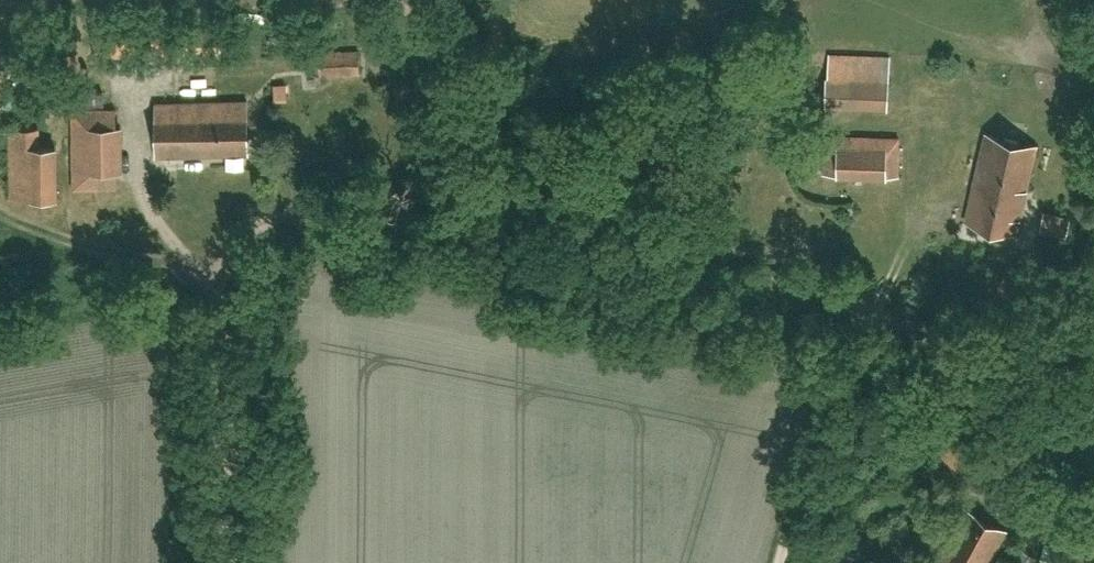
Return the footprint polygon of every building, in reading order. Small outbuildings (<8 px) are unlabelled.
[(320,52),(321,77),(360,75),(359,51),(320,52)] [(830,54),(826,107),(888,110),(890,57),(830,54)] [(156,157),(248,155),(247,102),(155,104),(156,157)] [(74,190),(118,189),(117,110),(73,111),(74,190)] [(10,200),(58,200),(58,147),(40,147),(40,128),(9,129),(10,200)] [(1017,234),(1037,147),(986,134),(965,222),(1017,234)] [(898,177),(899,138),(825,136),(824,175),(898,177)] [(171,165),(170,179),(186,179),(186,165),(171,165)] [(1066,238),(1071,219),(1044,213),(1040,231),(1066,238)] [(957,482),(975,472),(957,442),(940,453),(957,482)] [(1007,532),(965,509),(936,562),(990,562),(1007,532)] [(1069,547),(1065,562),(1093,562),(1093,554),(1069,547)]
